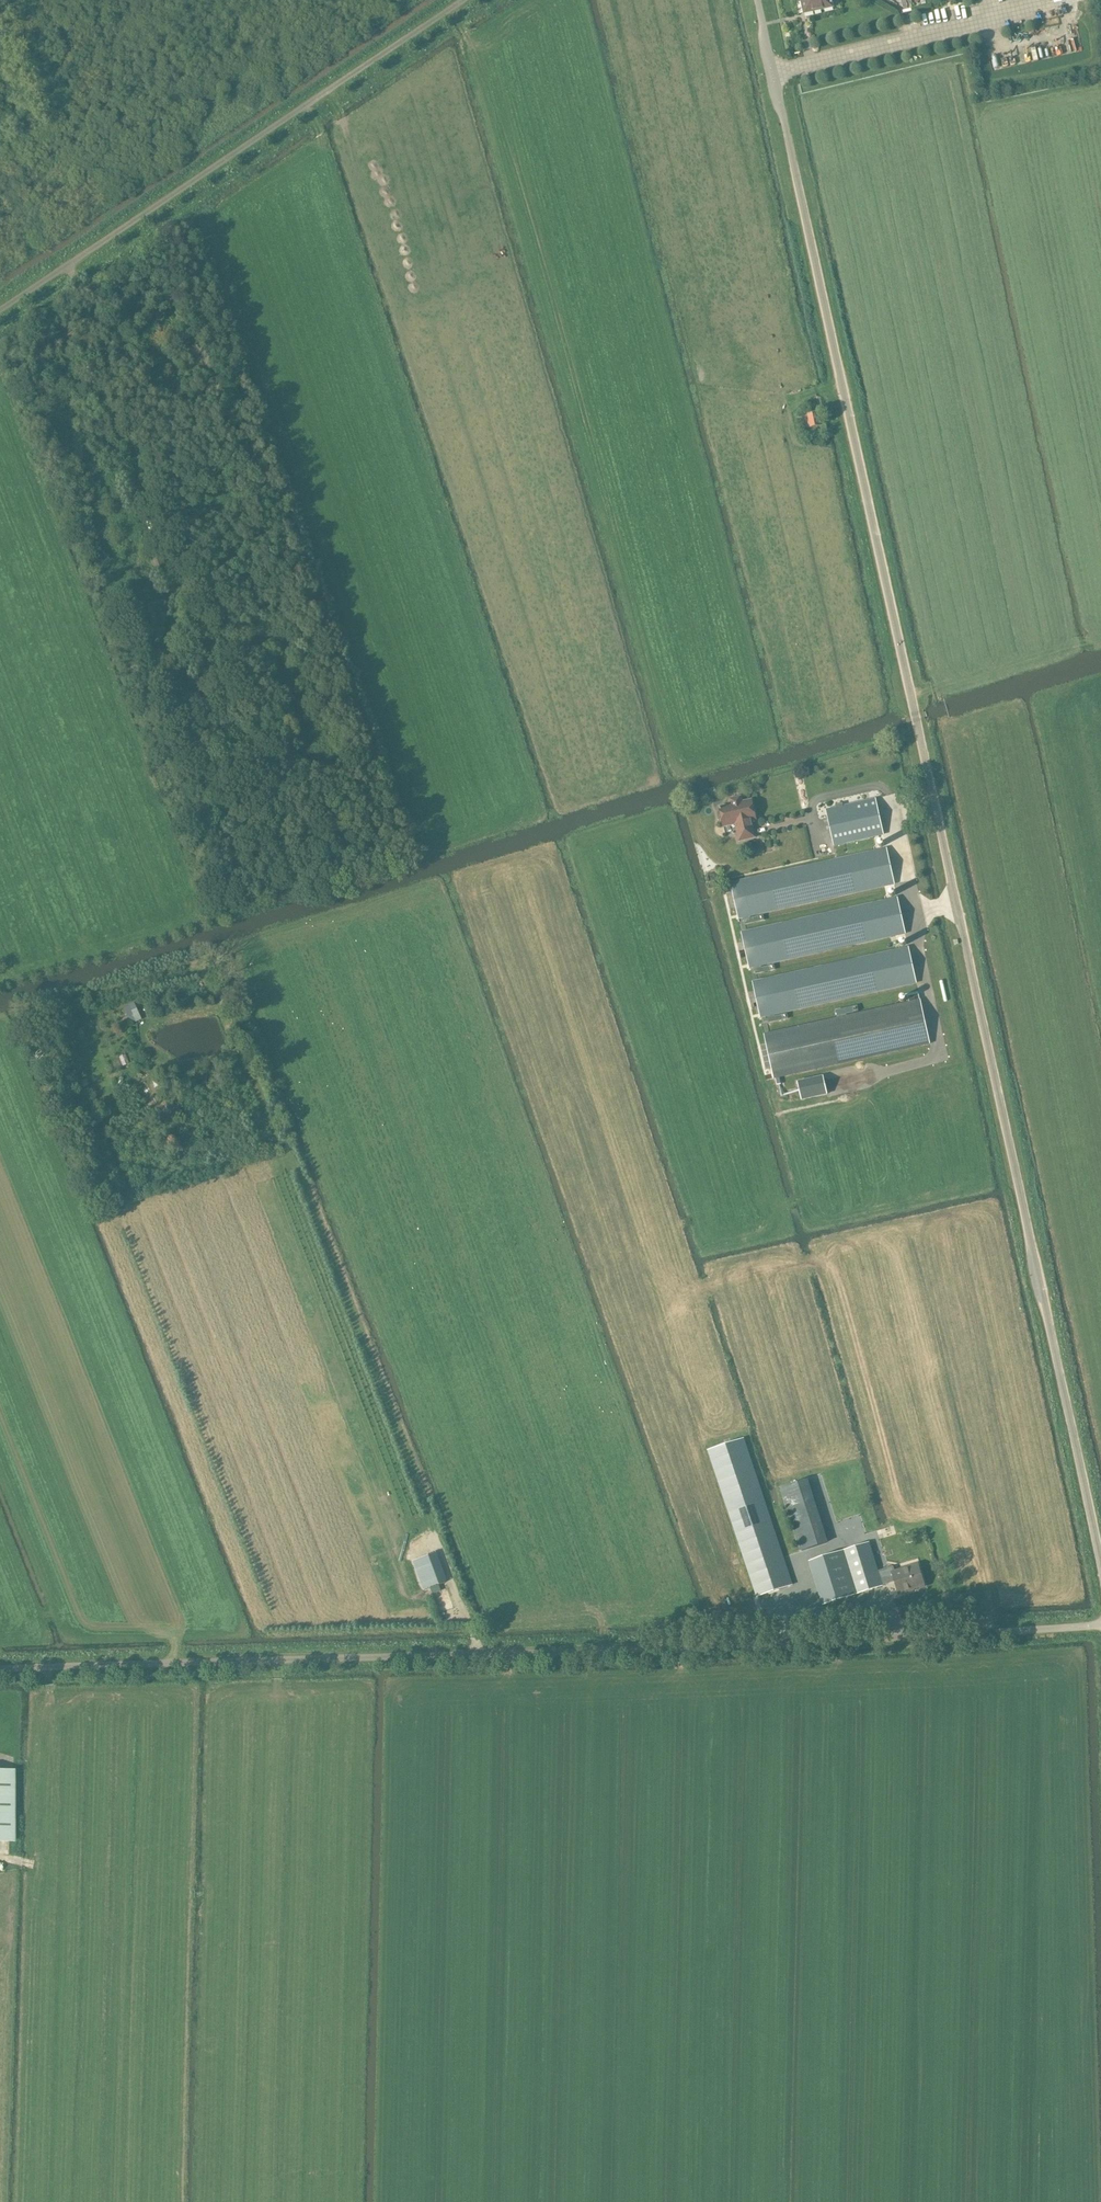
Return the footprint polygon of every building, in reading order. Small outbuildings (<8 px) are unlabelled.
[(832,0),(806,0),(801,1),(804,14),(833,7),(832,0)] [(1038,70),(1042,65),(1036,61),(1032,66),(1038,70)] [(818,412),(807,415),(810,427),(821,425),(818,412)] [(730,799),(731,805),(720,807),(724,826),(736,824),(739,841),(756,838),(752,820),(756,819),(752,800),(742,802),(741,797),(730,799)] [(875,799),(827,809),(835,845),(883,834),(875,799)] [(730,910),(736,908),(738,917),(743,916),(745,925),(764,921),(763,915),(751,918),(750,915),(894,884),(886,848),(731,881),(733,893),(727,894),(730,910)] [(741,959),(747,958),(749,967),(754,966),(756,974),(775,970),(774,965),(762,968),(761,964),(905,934),(897,898),(741,931),(744,943),(738,944),(741,959)] [(752,1008),(758,1007),(760,1017),(767,1016),(769,1023),(788,1019),(787,1014),(775,1017),(774,1014),(916,983),(908,947),(752,982),(755,992),(749,993),(752,1008)] [(767,1045),(760,1046),(766,1069),(772,1068),(774,1078),(775,1078),(777,1085),(781,1084),(779,1077),(930,1044),(918,994),(908,996),(909,1002),(764,1034),(767,1045)] [(130,1024),(142,1021),(137,1003),(126,1005),(130,1024)] [(827,1094),(824,1077),(799,1082),(802,1099),(827,1094)] [(744,1438),(708,1450),(757,1597),(793,1584),(744,1438)] [(808,1479),(780,1488),(800,1551),(828,1542),(808,1479)] [(423,1591),(445,1582),(429,1541),(416,1546),(420,1555),(422,1559),(412,1563),(423,1591)] [(894,1577),(895,1581),(899,1594),(910,1591),(909,1587),(923,1583),(917,1564),(895,1571),(893,1566),(879,1571),(869,1542),(808,1561),(822,1605),(883,1585),(882,1582),(890,1580),(890,1578),(894,1577)] [(0,1770),(0,1840),(13,1840),(13,1770),(0,1770)]
